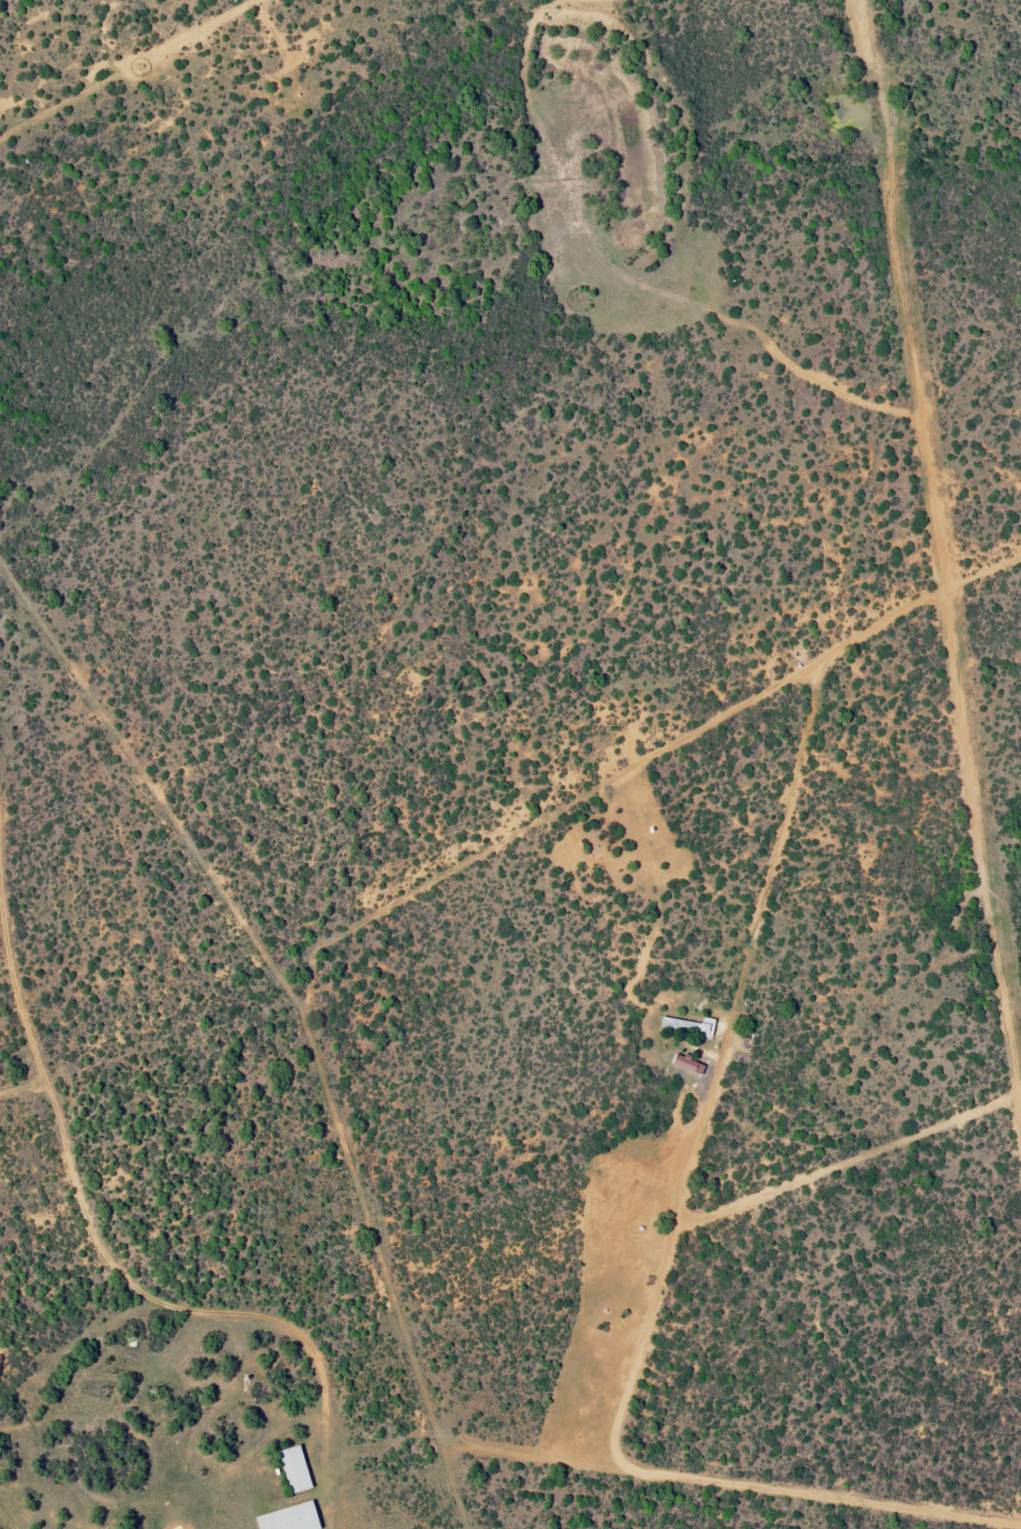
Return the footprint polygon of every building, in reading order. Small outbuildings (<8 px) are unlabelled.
[(702,1024),(662,1017),(660,1028),(712,1038),(715,1021),(703,1018),(702,1024)] [(278,1452),(290,1495),(311,1489),(299,1446),(278,1452)] [(258,1528),(319,1528),(312,1502),(255,1517),(258,1528)]
